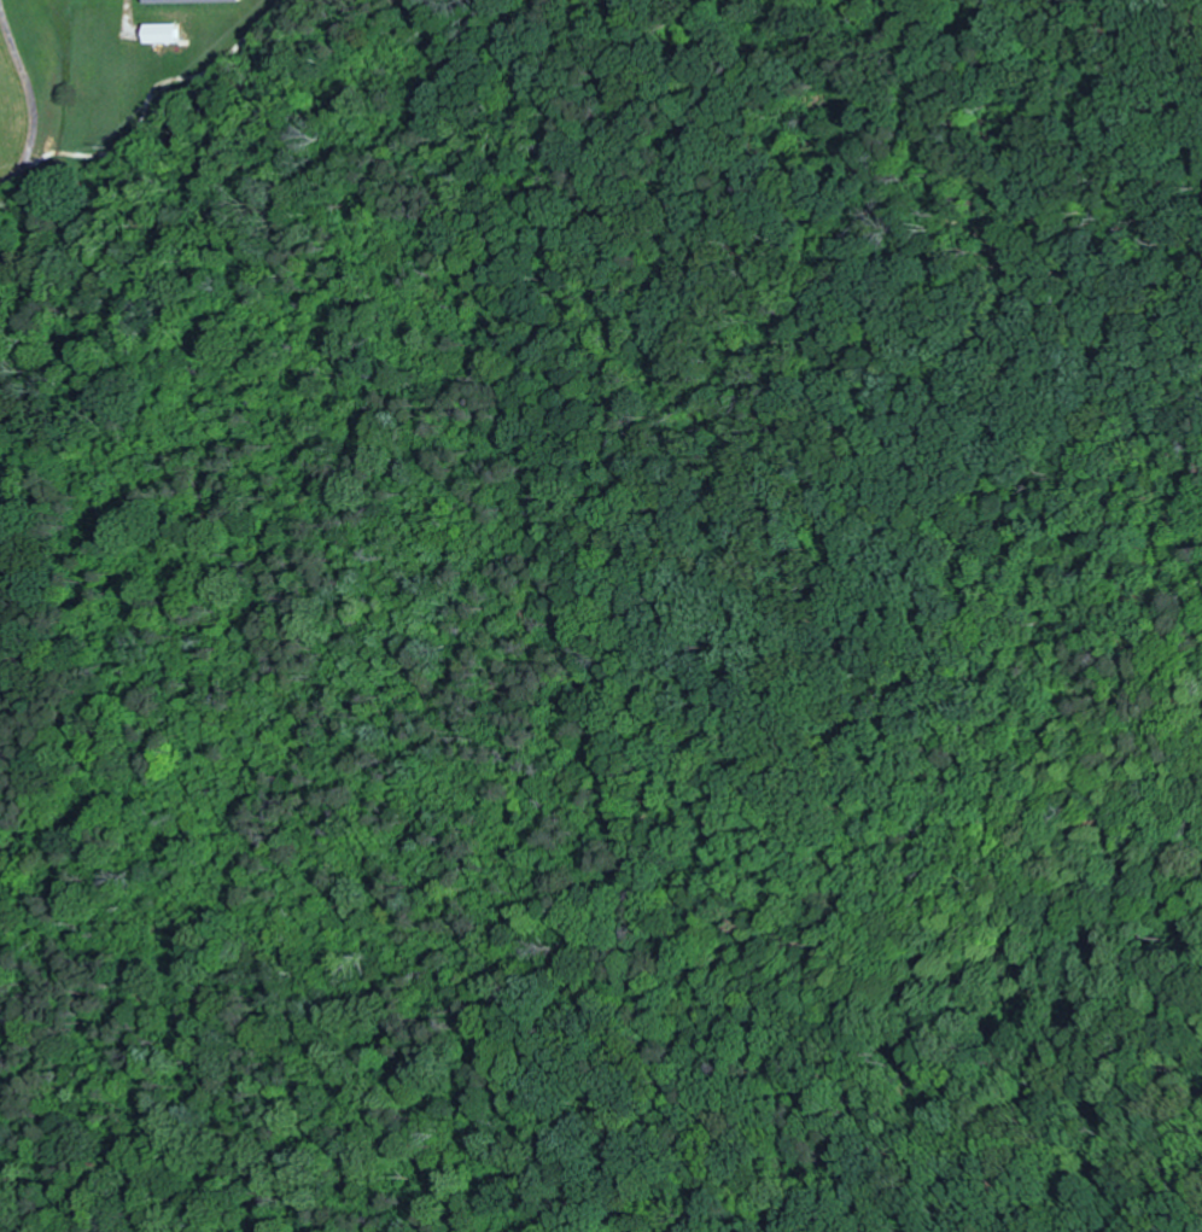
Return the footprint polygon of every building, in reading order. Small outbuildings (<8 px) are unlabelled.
[(141,43),(178,42),(177,23),(140,24),(141,43)]
